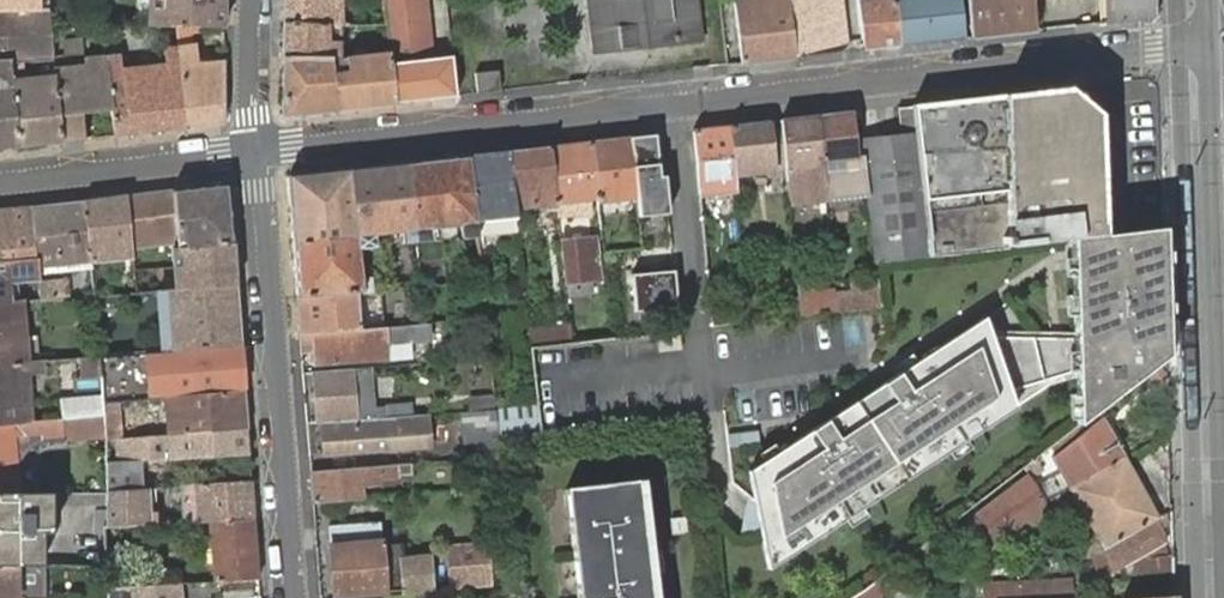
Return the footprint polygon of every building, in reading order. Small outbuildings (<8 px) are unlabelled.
[(6,10),(48,10),(48,0),(0,0),(0,10),(6,10)] [(161,25),(178,26),(223,27),(224,0),(161,0),(161,14),(161,25)] [(283,23),(341,24),(350,25),(350,9),(342,10),(342,0),(284,0),(283,23)] [(386,19),(427,15),(426,0),(384,0),(386,19)] [(597,54),(703,41),(698,0),(590,0),(597,54)] [(743,64),(796,57),(789,0),(736,0),(743,64)] [(840,53),(845,46),(839,0),(789,0),(796,57),(840,53)] [(864,50),(900,46),(894,0),(858,0),(864,50)] [(962,39),(958,0),(894,0),(900,46),(962,39)] [(1035,31),(1032,0),(967,0),(971,38),(1024,32),(1035,31)] [(1100,23),(1108,22),(1107,0),(1099,0),(1100,23)] [(1108,22),(1156,17),(1155,0),(1107,0),(1108,22)] [(99,9),(87,9),(90,27),(96,32),(99,57),(105,57),(102,27),(99,9)] [(48,10),(6,10),(8,49),(7,49),(6,49),(6,50),(5,50),(4,50),(3,50),(2,51),(1,52),(0,52),(0,91),(12,90),(11,86),(9,62),(22,60),(52,59),(48,10)] [(0,10),(0,52),(1,52),(2,51),(3,50),(4,50),(5,50),(6,50),(6,49),(7,49),(8,49),(6,10),(0,10)] [(434,66),(427,15),(386,19),(387,24),(390,52),(396,103),(431,99),(427,67),(434,66)] [(341,24),(283,23),(283,57),(331,58),(340,58),(341,24)] [(178,49),(185,128),(221,123),(222,122),(223,64),(196,67),(194,48),(178,49)] [(167,70),(144,72),(150,131),(185,128),(178,49),(166,51),(167,70)] [(396,103),(390,52),(346,57),(348,72),(332,74),(336,110),(396,103)] [(121,55),(105,57),(111,107),(115,135),(150,131),(144,72),(123,75),(121,55)] [(58,113),(61,142),(84,139),(81,110),(111,107),(105,57),(99,57),(52,62),(54,74),(54,81),(58,113)] [(331,58),(283,57),(282,114),(284,116),(336,110),(332,74),(331,58)] [(12,90),(18,147),(61,142),(58,113),(54,81),(54,74),(45,75),(45,83),(18,85),(16,70),(23,70),(22,60),(9,62),(11,86),(12,90)] [(476,73),(478,94),(500,91),(498,71),(476,73)] [(1071,239),(1103,235),(1099,116),(1066,87),(1003,95),(913,105),(913,106),(916,131),(916,135),(924,200),(928,232),(1006,221),(1006,227),(1007,237),(1007,247),(1034,243),(1071,239)] [(18,147),(12,90),(0,91),(0,149),(18,147)] [(916,131),(913,106),(899,107),(903,132),(916,131)] [(854,111),(818,116),(822,161),(826,199),(827,202),(869,198),(864,154),(858,155),(854,111)] [(818,116),(782,120),(787,182),(790,203),(826,199),(823,165),(822,161),(818,116)] [(768,121),(731,126),(735,173),(773,169),(768,121)] [(696,143),(700,194),(713,192),(723,191),(737,189),(735,173),(731,126),(695,130),(696,143)] [(656,133),(629,137),(636,194),(637,199),(664,195),(656,133)] [(869,198),(876,262),(930,255),(928,232),(924,200),(916,135),(863,141),(864,154),(869,198)] [(629,137),(591,142),(597,195),(598,198),(636,194),(629,137)] [(584,142),(550,146),(556,200),(556,201),(557,211),(591,207),(590,196),(597,195),(591,142),(584,142)] [(550,146),(509,151),(514,206),(556,201),(556,200),(550,146)] [(474,221),(516,216),(514,206),(509,151),(467,156),(474,221)] [(467,156),(408,162),(416,242),(430,241),(428,229),(460,225),(461,237),(475,236),(474,225),(474,221),(467,156)] [(349,169),(356,237),(374,235),(382,234),(380,222),(400,219),(402,244),(416,242),(408,162),(349,169)] [(287,178),(292,242),(356,237),(349,169),(288,176),(287,178)] [(184,247),(232,243),(228,185),(226,183),(174,190),(177,237),(178,247),(184,247)] [(172,248),(178,247),(177,237),(174,190),(126,195),(130,243),(169,238),(170,248),(172,248)] [(91,263),(132,258),(130,243),(126,195),(84,200),(91,263)] [(664,195),(637,199),(638,213),(666,210),(664,195)] [(91,263),(84,200),(31,206),(36,259),(37,268),(91,263)] [(36,259),(31,206),(0,210),(5,261),(36,259)] [(571,217),(558,218),(566,294),(576,293),(575,281),(591,279),(587,242),(592,241),(590,223),(572,224),(571,217)] [(1075,376),(1077,426),(1167,358),(1163,228),(1103,235),(1071,239),(1074,333),(1074,339),(1075,370),(1075,376)] [(382,234),(374,235),(375,247),(383,247),(382,234)] [(356,237),(292,242),(297,297),(358,292),(373,291),(371,277),(361,278),(358,248),(375,247),(374,235),(356,237)] [(599,240),(592,241),(587,242),(591,279),(603,278),(599,240)] [(235,284),(232,243),(184,247),(178,247),(172,248),(174,266),(175,278),(176,289),(235,284)] [(37,268),(36,259),(5,261),(0,262),(0,304),(12,303),(10,284),(38,281),(37,268)] [(673,270),(631,274),(634,311),(677,307),(673,270)] [(126,294),(137,293),(134,273),(124,274),(126,294)] [(92,277),(94,295),(103,294),(100,276),(92,277)] [(40,300),(56,299),(54,280),(38,281),(40,300)] [(240,345),(235,284),(176,289),(170,290),(159,291),(163,351),(175,350),(240,345)] [(835,295),(837,311),(846,310),(881,306),(879,289),(835,294),(835,295)] [(358,292),(297,297),(299,333),(301,333),(383,326),(382,312),(359,314),(358,292)] [(801,315),(801,316),(837,311),(835,295),(799,299),(801,315)] [(781,317),(801,315),(799,299),(799,298),(779,300),(781,317)] [(24,302),(12,303),(0,304),(0,365),(29,362),(24,302)] [(490,358),(485,317),(474,318),(479,359),(490,358)] [(1075,370),(1074,339),(990,337),(988,331),(984,317),(749,472),(769,568),(1014,407),(1011,396),(1010,390),(1075,370)] [(98,334),(96,318),(85,319),(86,334),(98,334)] [(383,326),(301,333),(302,349),(315,348),(316,363),(387,357),(386,355),(405,354),(403,339),(430,338),(429,322),(383,326)] [(527,327),(529,345),(572,341),(570,323),(527,327)] [(988,331),(990,337),(1074,339),(1074,333),(988,331)] [(244,391),(240,345),(175,350),(163,351),(100,356),(104,402),(166,398),(244,391)] [(100,356),(80,358),(81,376),(101,374),(100,356)] [(0,365),(0,425),(35,421),(31,376),(43,374),(43,361),(29,362),(0,365)] [(313,371),(317,422),(323,422),(412,416),(411,404),(372,407),(369,367),(313,371)] [(1075,376),(1075,370),(1010,390),(1011,396),(1075,376)] [(247,428),(244,391),(166,398),(169,435),(247,428)] [(61,398),(62,419),(104,414),(104,402),(103,394),(61,398)] [(470,412),(495,410),(494,398),(469,400),(470,412)] [(118,402),(104,402),(104,414),(105,432),(106,440),(116,440),(118,439),(121,439),(118,402)] [(499,434),(541,430),(538,406),(496,411),(499,434)] [(499,456),(496,411),(495,410),(470,412),(463,412),(466,459),(499,456)] [(0,425),(0,479),(16,478),(12,436),(23,435),(24,442),(64,438),(64,436),(105,432),(104,414),(62,419),(35,421),(0,425)] [(412,416),(323,422),(323,428),(322,428),(324,455),(430,447),(427,414),(412,416)] [(1069,487),(1125,457),(1102,417),(1052,457),(1069,487)] [(249,454),(247,428),(169,435),(154,436),(121,439),(118,439),(116,440),(117,461),(143,460),(156,459),(164,458),(168,459),(249,454)] [(757,431),(727,435),(729,447),(759,443),(757,431)] [(1043,466),(1035,457),(1023,467),(1029,475),(1029,476),(1043,466)] [(1157,517),(1125,457),(1069,487),(1064,491),(1045,502),(1055,517),(1078,503),(1094,531),(1070,544),(1081,561),(1090,556),(1157,517)] [(143,460),(117,461),(106,462),(106,492),(142,489),(144,490),(143,460)] [(312,502),(361,498),(360,487),(380,485),(380,476),(411,474),(410,464),(310,472),(312,502)] [(496,464),(484,465),(485,483),(498,482),(496,464)] [(1029,475),(1023,467),(1019,471),(1024,478),(1028,475),(1029,475)] [(1028,475),(1024,478),(974,516),(977,521),(960,531),(979,562),(990,557),(984,546),(990,541),(991,543),(1047,508),(1028,475)] [(1045,502),(1064,491),(1057,479),(1052,482),(1047,475),(1033,483),(1045,502)] [(16,478),(0,479),(0,494),(18,494),(16,478)] [(643,480),(637,481),(641,514),(647,513),(643,480)] [(254,519),(250,481),(194,485),(165,488),(154,489),(155,506),(194,504),(196,523),(210,521),(254,519)] [(621,586),(656,581),(647,513),(641,514),(637,481),(611,484),(612,489),(599,490),(598,485),(570,490),(574,522),(569,523),(574,558),(578,557),(582,589),(577,590),(578,597),(622,597),(621,586)] [(142,489),(106,492),(106,494),(106,504),(106,510),(106,527),(144,526),(142,489)] [(565,490),(569,523),(574,522),(570,490),(565,490)] [(0,494),(0,565),(17,565),(41,565),(41,533),(50,534),(50,504),(106,504),(106,494),(50,494),(18,494),(0,494)] [(1053,517),(1047,508),(991,543),(990,541),(984,546),(990,557),(1053,517)] [(106,534),(106,527),(106,510),(94,510),(94,535),(106,534)] [(1158,517),(1157,517),(1090,556),(1095,573),(1096,577),(1116,570),(1117,570),(1136,560),(1137,577),(1173,573),(1173,556),(1145,559),(1145,554),(1164,542),(1161,530),(1167,527),(1166,515),(1158,517)] [(686,517),(671,519),(672,535),(687,533),(686,517)] [(258,579),(254,519),(210,521),(214,582),(258,579)] [(329,545),(333,594),(384,591),(402,589),(402,592),(432,589),(429,555),(381,560),(380,541),(378,521),(328,525),(329,545)] [(953,532),(950,524),(922,545),(927,553),(953,532)] [(448,572),(485,568),(497,567),(495,546),(483,547),(482,544),(445,548),(448,572)] [(1095,573),(1090,556),(1081,561),(1089,574),(1095,573)] [(574,558),(577,590),(582,589),(578,557),(574,558)] [(0,565),(0,597),(17,597),(17,565),(0,565)] [(486,584),(485,568),(448,572),(449,587),(486,584)] [(1070,580),(988,585),(989,597),(1072,597),(1070,580)] [(656,581),(621,586),(622,597),(648,597),(658,597),(656,581)] [(180,584),(107,588),(107,597),(182,597),(180,584)] [(891,591),(892,597),(913,597),(913,590),(891,591)]
